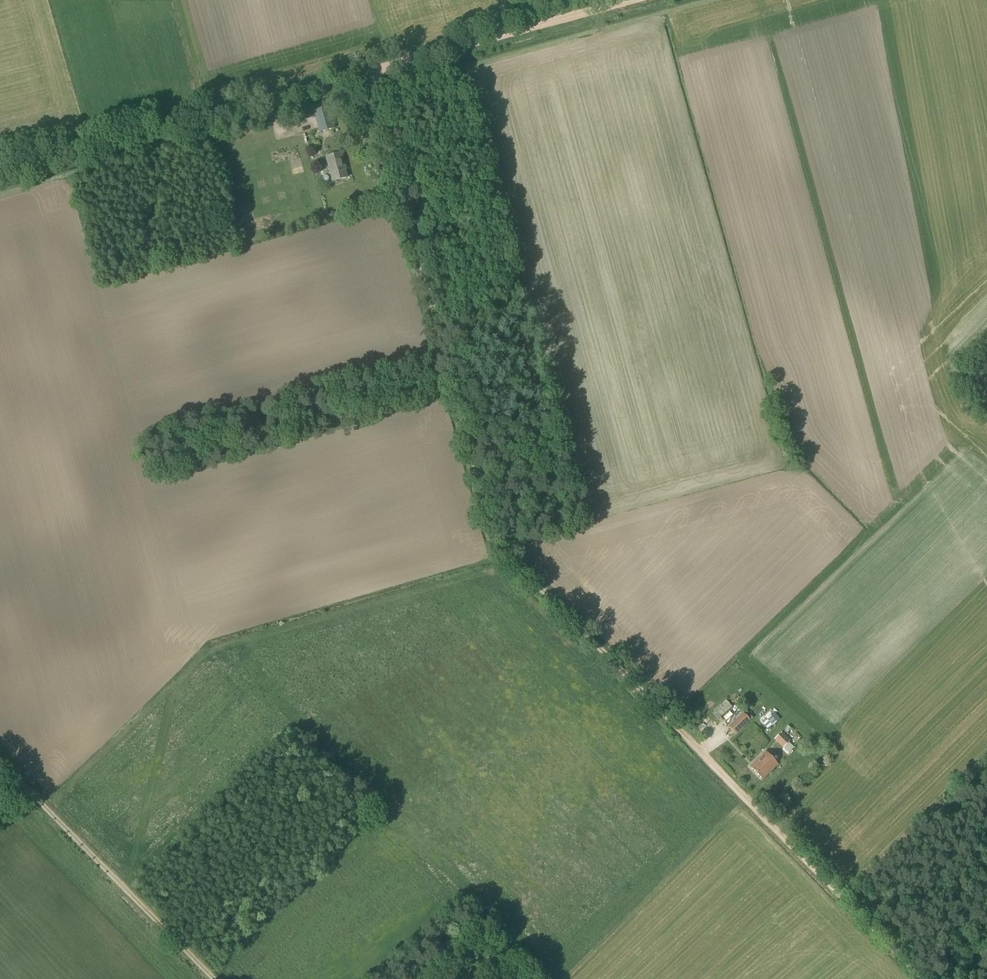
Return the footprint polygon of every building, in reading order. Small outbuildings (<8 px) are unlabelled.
[(319,133),(335,128),(329,107),(313,111),(319,133)] [(333,181),(347,177),(344,166),(345,166),(342,153),(326,157),(333,181)] [(726,700),(713,711),(719,718),(732,708),(726,700)] [(736,735),(750,720),(743,713),(728,727),(736,735)] [(768,730),(776,723),(771,716),(762,724),(768,730)] [(783,749),(790,740),(781,731),(774,739),(783,749)] [(762,779),(777,764),(765,752),(750,767),(762,779)]
